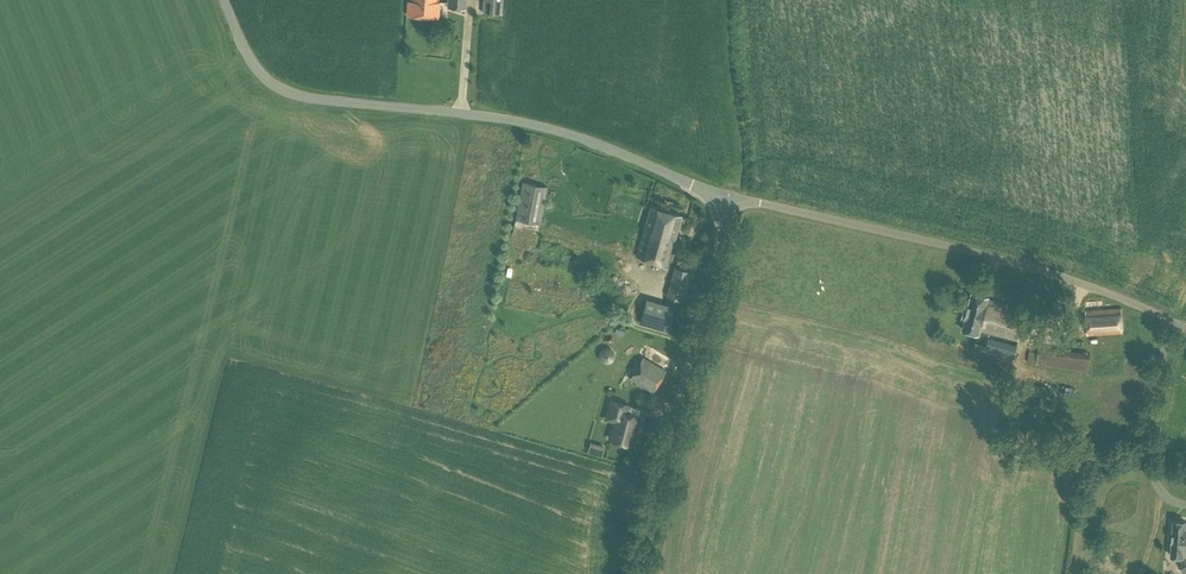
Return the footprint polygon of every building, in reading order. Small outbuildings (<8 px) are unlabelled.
[(439,0),(410,0),(410,1),(408,1),(407,15),(439,17),(440,2),(439,2),(439,0)] [(466,0),(447,0),(447,7),(465,9),(466,0)] [(503,0),(483,0),(482,13),(502,14),(503,0)] [(604,246),(617,184),(560,172),(550,224),(541,222),(547,187),(523,183),(511,245),(584,259),(587,246),(595,248),(596,245),(604,246)] [(675,258),(680,241),(675,239),(682,215),(650,206),(643,230),(644,231),(636,256),(667,265),(670,256),(675,258)] [(685,302),(694,272),(675,267),(666,296),(667,296),(665,304),(646,298),(639,323),(667,331),(676,299),(685,302)] [(1014,357),(1026,309),(988,299),(988,297),(972,293),(964,329),(978,333),(975,347),(1014,357)] [(1088,335),(1122,332),(1120,308),(1086,310),(1088,335)] [(1093,370),(1094,354),(1043,349),(1042,366),(1093,370)] [(652,392),(666,370),(644,357),(630,379),(652,392)] [(635,428),(638,417),(626,414),(628,406),(611,401),(609,410),(618,412),(611,439),(628,444),(632,427),(635,428)] [(605,446),(590,442),(588,451),(602,456),(605,446)] [(1184,524),(1185,520),(1171,519),(1170,554),(1181,556),(1179,571),(1185,571),(1185,524),(1184,524)]
